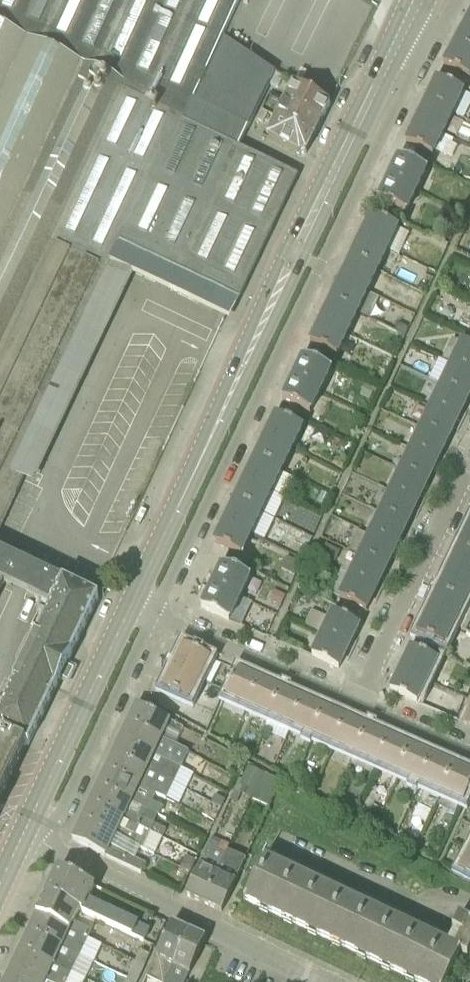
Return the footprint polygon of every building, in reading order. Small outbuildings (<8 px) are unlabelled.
[(22,480),(8,474),(119,243),(239,300),(298,176),(238,148),(184,122),(194,101),(240,0),(0,0),(0,528),(22,480)] [(469,53),(469,26),(466,24),(455,44),(469,53)] [(238,148),(249,129),(275,74),(225,40),(195,102),(194,101),(184,122),(238,148)] [(469,79),(469,53),(455,44),(444,65),(469,79)] [(427,101),(454,114),(465,93),(437,80),(427,101)] [(285,102),(276,122),(268,140),(299,156),(306,154),(312,141),(322,122),(330,106),(328,102),(293,84),(285,102)] [(416,122),(444,136),(454,114),(427,101),(416,122)] [(257,120),(263,123),(268,113),(262,110),(257,120)] [(389,180),(418,194),(428,172),(399,158),(389,180)] [(378,202),(407,216),(418,194),(389,180),(378,202)] [(389,251),(399,230),(371,216),(361,237),(389,251)] [(389,251),(361,237),(351,259),(379,272),(389,251)] [(351,259),(340,280),(368,294),(379,272),(351,259)] [(340,280),(334,294),(330,302),(358,315),(368,294),(340,280)] [(330,302),(327,308),(321,321),(349,335),(358,315),(330,302)] [(321,321),(313,336),(310,343),(338,357),(349,335),(321,321)] [(452,339),(442,359),(451,364),(469,373),(469,347),(452,339)] [(294,378),(322,392),(332,372),(303,358),(294,378)] [(469,397),(469,373),(451,364),(441,385),(469,399),(469,397)] [(282,401),(311,415),(322,392),(294,378),(282,401)] [(459,420),(465,408),(469,399),(441,385),(431,407),(459,420)] [(449,440),(453,432),(459,420),(431,407),(421,427),(449,440)] [(294,449),(304,429),(276,415),(266,436),(294,449)] [(438,463),(444,451),(449,440),(421,427),(410,449),(438,463)] [(294,449),(266,436),(255,458),(283,472),(294,449)] [(427,485),(432,475),(438,463),(410,449),(400,471),(427,485)] [(255,458),(252,465),(244,480),(273,494),(283,472),(255,458)] [(418,505),(424,494),(427,485),(400,471),(390,491),(418,505)] [(244,480),(238,493),(235,500),(263,513),(273,494),(244,480)] [(407,528),(412,518),(418,505),(390,491),(379,515),(407,528)] [(235,500),(224,522),(252,536),(263,513),(235,500)] [(397,549),(403,536),(407,528),(379,515),(369,536),(397,549)] [(224,522),(217,536),(214,543),(242,557),(252,536),(224,522)] [(469,554),(469,528),(469,527),(459,549),(469,554)] [(387,570),(392,560),(397,549),(369,536),(359,556),(387,570)] [(469,581),(469,554),(459,549),(448,571),(469,581)] [(26,745),(29,746),(61,678),(68,682),(74,670),(67,666),(98,599),(0,552),(0,592),(4,584),(51,606),(0,714),(0,801),(26,745)] [(386,581),(383,579),(387,570),(359,556),(349,578),(381,593),(387,580),(386,580),(386,581)] [(212,586),(240,600),(250,579),(223,565),(212,586)] [(466,605),(469,607),(469,581),(448,571),(438,591),(466,605)] [(366,613),(371,602),(375,604),(376,605),(381,593),(349,578),(339,599),(345,602),(342,608),(363,618),(366,613)] [(201,609),(229,622),(240,600),(212,586),(201,609)] [(428,613),(456,627),(466,605),(438,591),(428,613)] [(349,649),(355,636),(360,626),(359,626),(363,618),(342,608),(338,616),(333,613),(322,636),(349,649)] [(417,634),(446,648),(456,627),(428,613),(417,634)] [(339,669),(343,660),(349,649),(322,636),(312,657),(339,669)] [(401,670),(428,683),(441,655),(415,642),(412,649),(411,649),(401,670)] [(173,667),(200,680),(211,658),(183,646),(173,667)] [(173,667),(163,688),(190,701),(200,680),(173,667)] [(390,691),(418,704),(428,683),(401,670),(390,691)] [(226,700),(248,710),(261,681),(238,671),(226,700)] [(248,710),(269,719),(281,690),(261,681),(248,710)] [(269,719),(290,728),(303,699),(281,690),(269,719)] [(290,728),(312,738),(325,709),(303,699),(290,728)] [(128,724),(189,754),(199,760),(203,753),(186,744),(192,733),(137,705),(128,724)] [(312,738),(335,748),(348,719),(325,709),(312,738)] [(335,748),(355,757),(368,728),(348,719),(335,748)] [(186,760),(189,754),(128,724),(120,740),(170,763),(190,773),(195,764),(186,760)] [(355,757),(377,766),(390,738),(368,728),(355,757)] [(377,766),(397,775),(410,747),(390,738),(377,766)] [(113,755),(147,772),(174,784),(178,775),(166,770),(170,763),(120,740),(113,755)] [(397,775),(419,785),(432,756),(410,747),(397,775)] [(105,772),(140,788),(166,800),(171,791),(145,778),(147,772),(113,755),(105,772)] [(419,785),(442,795),(454,766),(432,756),(419,785)] [(463,804),(469,790),(469,773),(454,766),(442,795),(463,804)] [(240,784),(256,792),(264,774),(248,767),(240,784)] [(98,788),(132,804),(158,817),(163,807),(136,795),(140,788),(105,772),(98,788)] [(256,792),(253,799),(269,807),(276,793),(281,782),(264,774),(256,792)] [(90,804),(149,832),(159,837),(163,827),(129,811),(132,804),(98,788),(90,804)] [(82,820),(125,841),(143,850),(142,851),(158,858),(163,849),(145,840),(149,832),(90,804),(82,820)] [(141,874),(146,864),(129,854),(121,851),(125,841),(82,820),(72,841),(141,874)] [(185,895),(203,904),(218,871),(226,855),(219,851),(220,848),(210,843),(185,895)] [(459,872),(469,878),(469,852),(459,872)] [(245,902),(269,913),(292,865),(267,854),(245,902)] [(203,904),(221,912),(236,880),(245,861),(231,855),(230,857),(226,855),(218,871),(203,904)] [(292,865),(269,913),(293,925),(316,877),(292,865)] [(144,943),(149,931),(87,901),(94,887),(58,870),(46,895),(80,913),(96,921),(144,943)] [(316,877),(293,925),(318,936),(340,888),(316,877)] [(340,888),(318,936),(342,948),(365,900),(340,888)] [(37,914),(88,939),(92,931),(76,923),(80,913),(46,895),(37,914)] [(366,959),(389,912),(365,900),(342,948),(366,959)] [(135,920),(147,925),(150,918),(138,912),(135,920)] [(389,912),(366,959),(391,971),(414,923),(389,912)] [(81,954),(88,939),(37,914),(30,930),(81,954)] [(457,944),(438,935),(416,981),(446,981),(460,952),(467,956),(469,949),(469,922),(468,921),(457,944)] [(156,981),(165,981),(189,931),(172,923),(147,977),(156,981)] [(414,923),(391,971),(414,981),(416,981),(438,935),(414,923)] [(72,972),(81,954),(30,930),(21,947),(72,972)] [(206,938),(189,931),(165,981),(185,981),(206,938)] [(72,972),(21,947),(13,964),(51,981),(67,981),(72,972)] [(136,962),(145,966),(150,955),(141,951),(136,962)] [(129,977),(138,981),(145,966),(136,962),(129,977)] [(13,964),(5,980),(8,981),(51,981),(13,964)]
